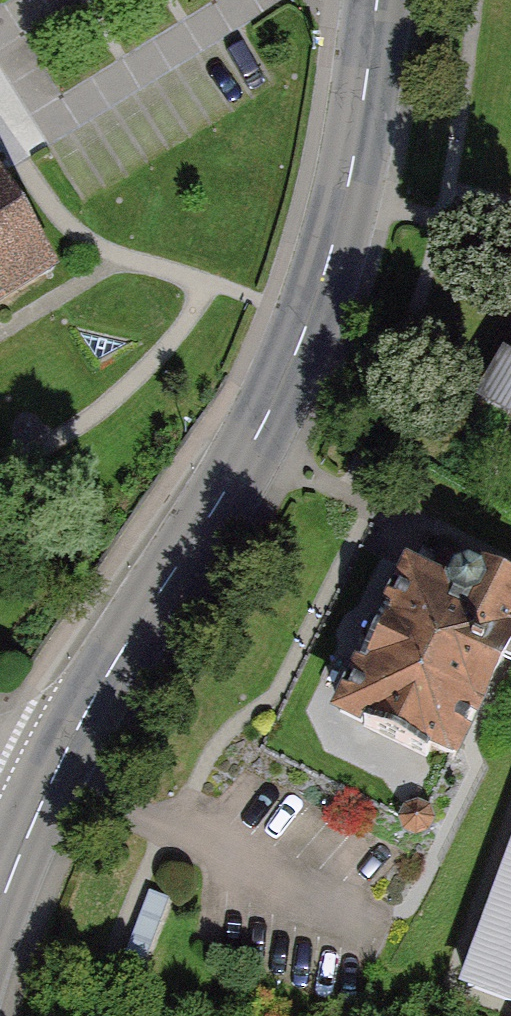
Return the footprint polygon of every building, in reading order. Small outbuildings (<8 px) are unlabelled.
[(0,171),(0,320),(65,281),(0,171)] [(504,358),(476,404),(510,425),(510,359),(504,358)] [(423,533),(339,719),(458,773),(507,664),(510,656),(510,573),(423,533)] [(459,1005),(491,1015),(510,1015),(510,847),(459,1005)]
